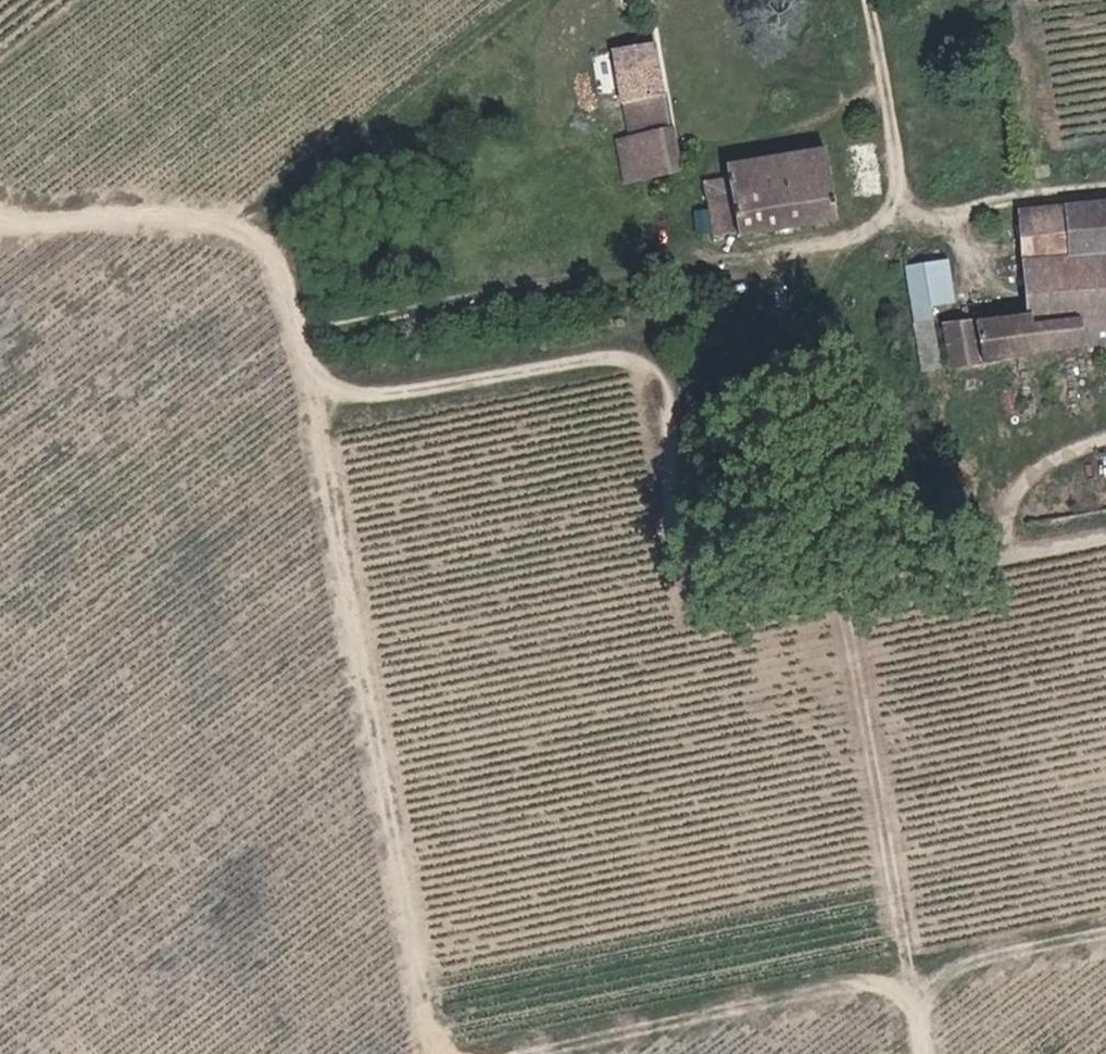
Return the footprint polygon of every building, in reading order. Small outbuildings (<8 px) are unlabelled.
[(625,185),(675,175),(661,99),(657,99),(648,51),(602,60),(618,148),(625,185)] [(607,151),(614,188),(625,185),(618,148),(607,151)] [(688,185),(693,213),(719,208),(726,240),(823,220),(810,153),(711,171),(713,179),(688,185)] [(1003,212),(1009,266),(1016,319),(939,329),(946,377),(1105,356),(1105,200),(1003,212)] [(719,208),(693,213),(699,245),(726,240),(719,208)] [(937,242),(892,248),(911,383),(933,379),(922,300),(944,297),(937,242)]
